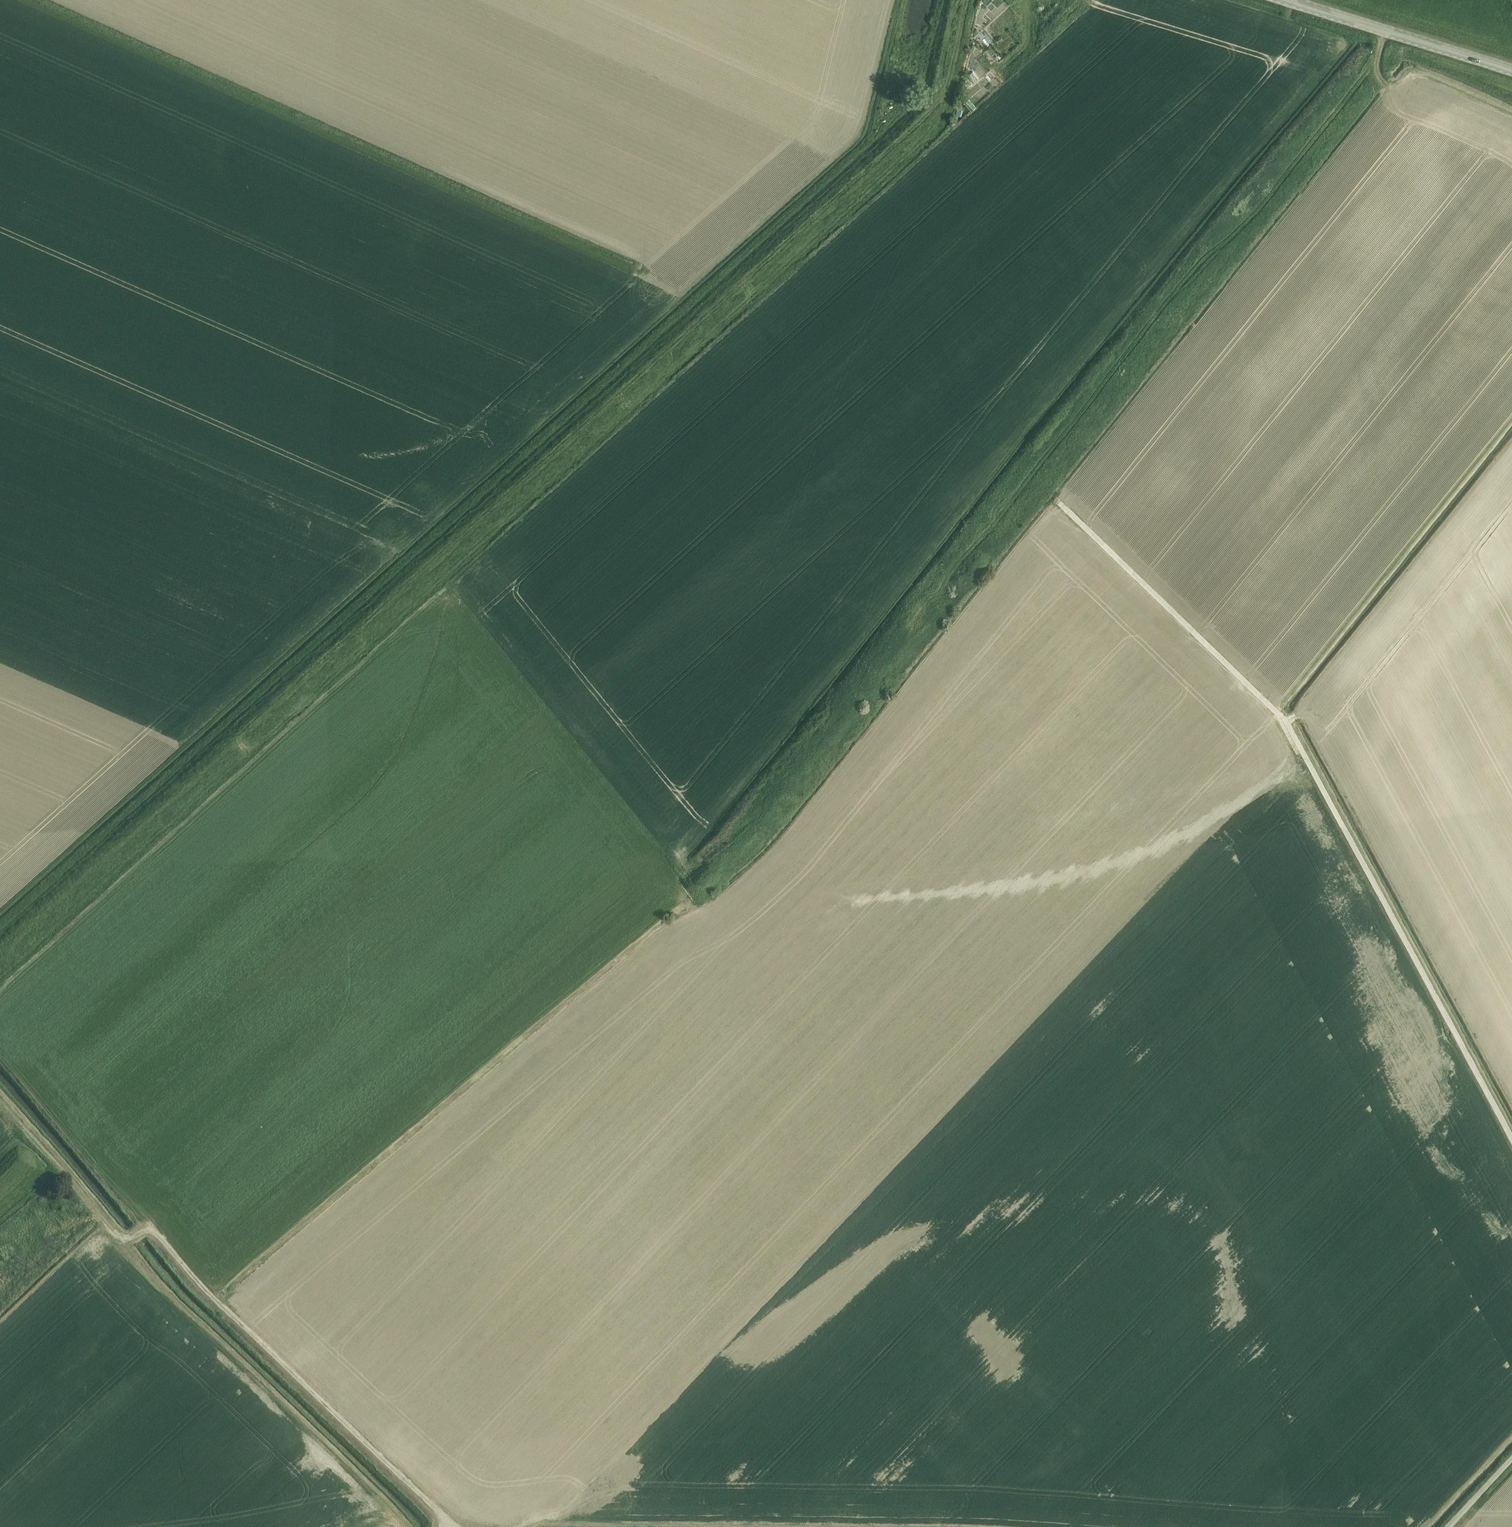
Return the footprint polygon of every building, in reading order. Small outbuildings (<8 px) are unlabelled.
[(966,71),(972,78),(977,74),(972,67),(966,71)] [(55,1170),(47,1178),(50,1181),(58,1174),(55,1170)]
